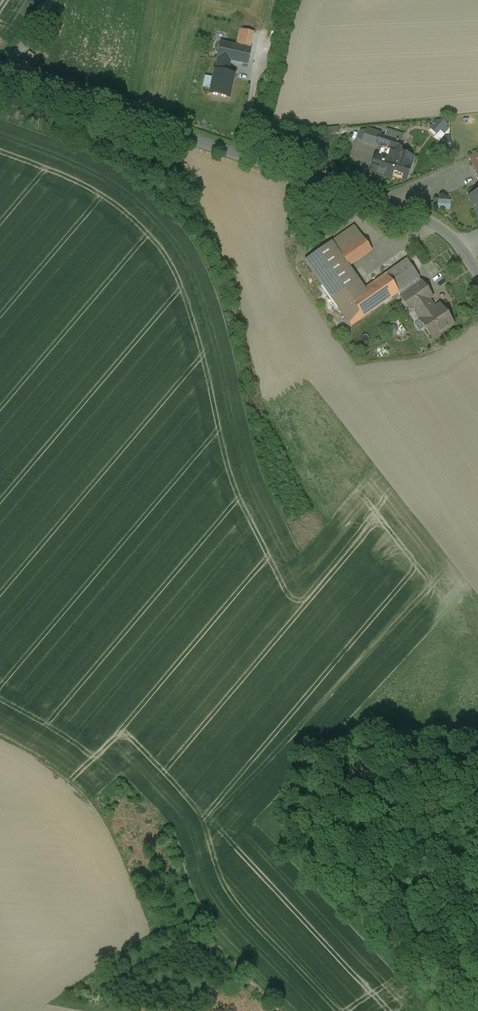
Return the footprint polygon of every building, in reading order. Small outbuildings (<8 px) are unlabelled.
[(251,49),(222,42),(219,58),(230,61),(247,65),(251,49)] [(230,61),(220,58),(217,71),(227,74),(230,61)] [(217,71),(216,71),(211,94),(229,98),(234,76),(227,74),(217,71)] [(205,73),(203,86),(211,88),(214,74),(205,73)] [(442,121),(436,122),(432,127),(438,132),(446,124),(442,121)] [(380,134),(367,129),(363,142),(376,146),(376,145),(380,146),(383,136),(380,135),(380,134)] [(391,132),(386,131),(384,137),(383,136),(380,146),(382,147),(391,150),(399,152),(402,143),(404,137),(395,134),(395,133),(392,132),(391,132)] [(391,150),(382,147),(378,156),(387,159),(391,150)] [(399,152),(391,150),(387,159),(395,162),(397,155),(399,152)] [(413,157),(399,152),(397,155),(395,162),(396,162),(392,174),(406,179),(413,157)] [(469,157),(477,179),(477,153),(469,157)] [(378,156),(376,155),(370,172),(390,179),(392,174),(396,162),(395,162),(387,159),(378,156)] [(469,196),(477,217),(477,192),(469,196)] [(440,208),(452,210),(453,200),(441,198),(440,208)] [(354,226),(332,242),(349,266),(371,250),(354,226)] [(349,266),(332,242),(304,261),(337,308),(338,307),(338,308),(365,289),(349,266)] [(406,260),(385,275),(397,292),(418,277),(406,260)] [(365,289),(338,308),(351,326),(398,293),(397,292),(385,275),(365,289)] [(418,277),(397,292),(398,293),(400,297),(422,282),(418,277)] [(422,282),(400,297),(410,311),(415,308),(415,307),(425,300),(426,300),(431,296),(422,282)] [(440,305),(433,310),(426,300),(425,300),(415,307),(415,308),(422,318),(419,320),(419,321),(422,319),(426,326),(424,328),(432,339),(441,333),(440,332),(453,323),(447,315),(446,316),(440,307),(441,306),(440,305)]
